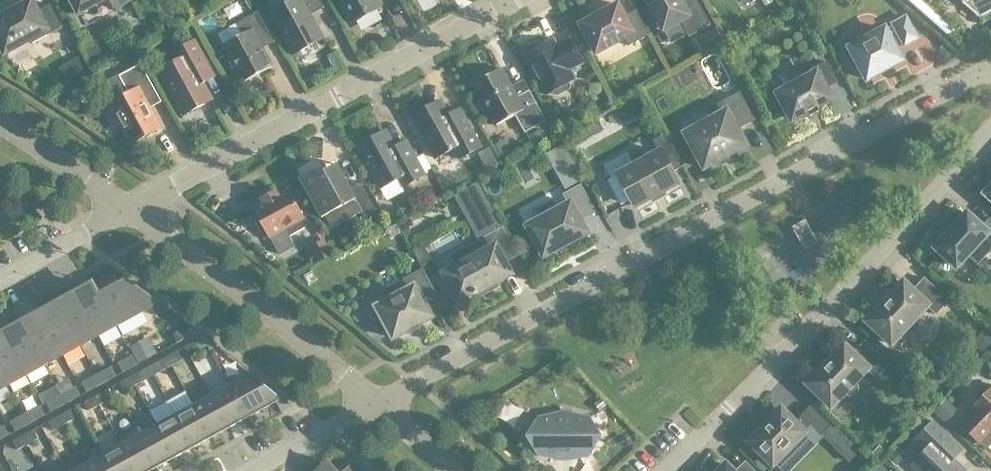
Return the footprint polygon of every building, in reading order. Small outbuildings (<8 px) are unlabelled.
[(79,12),(101,0),(72,0),(79,12)] [(115,10),(133,0),(110,0),(115,10)] [(246,1),(250,9),(259,5),(256,0),(245,0),(246,1)] [(320,0),(293,0),(271,12),(294,54),(323,38),(310,15),(324,7),(320,0)] [(352,22),(381,7),(377,0),(340,0),(352,22)] [(653,16),(651,17),(658,30),(662,28),(664,29),(680,20),(689,36),(711,24),(698,0),(683,0),(681,1),(681,0),(647,0),(655,15),(653,16)] [(922,12),(927,6),(920,0),(908,0),(922,12)] [(980,17),(990,11),(990,0),(960,0),(980,17)] [(31,42),(32,43),(62,27),(50,4),(37,11),(32,1),(0,18),(0,53),(4,51),(5,52),(29,39),(31,42)] [(581,24),(596,52),(625,37),(630,46),(650,35),(636,10),(625,16),(618,4),(604,12),(605,13),(596,18),(595,17),(581,24)] [(955,31),(927,6),(922,12),(948,35),(955,31)] [(269,33),(258,12),(237,23),(243,34),(224,44),(231,57),(227,59),(226,63),(230,69),(234,70),(237,69),(244,81),(272,66),(258,39),(269,33)] [(894,25),(892,26),(885,29),(885,28),(861,41),(860,40),(854,38),(845,43),(844,49),(854,68),(859,65),(867,79),(880,72),(880,71),(888,66),(889,67),(902,60),(896,49),(904,44),(905,45),(917,38),(906,17),(893,24),(894,25)] [(723,38),(717,26),(707,32),(713,43),(723,38)] [(546,94),(553,91),(554,94),(558,95),(569,89),(570,85),(568,82),(575,79),(570,69),(583,62),(571,39),(552,50),(548,42),(538,48),(537,46),(534,45),(527,48),(526,51),(528,53),(525,55),(546,94)] [(212,99),(203,83),(216,76),(196,40),(173,53),(178,61),(160,71),(184,114),(212,99)] [(211,47),(216,56),(222,53),(217,44),(211,47)] [(716,50),(696,61),(719,103),(739,92),(716,50)] [(76,72),(86,66),(80,56),(70,61),(76,72)] [(800,76),(800,77),(802,80),(778,93),(792,120),(806,112),(809,116),(820,110),(818,106),(832,98),(826,88),(837,82),(826,61),(800,76)] [(119,75),(128,92),(129,93),(106,106),(115,124),(122,120),(131,137),(136,141),(160,127),(144,97),(156,91),(141,64),(119,75)] [(473,83),(473,84),(481,98),(479,100),(477,104),(481,110),(485,111),(487,110),(496,125),(515,114),(525,132),(546,121),(529,90),(517,97),(501,68),(493,72),(492,70),(488,69),(481,73),(480,76),(481,79),(473,83)] [(708,109),(712,115),(713,118),(685,133),(704,168),(746,145),(738,129),(755,120),(740,92),(708,109)] [(441,101),(412,116),(435,158),(453,148),(459,159),(482,146),(461,108),(448,115),(441,101)] [(582,126),(568,133),(575,145),(588,138),(582,126)] [(381,188),(398,178),(403,187),(426,174),(425,172),(417,158),(406,139),(394,145),(386,131),(358,146),(381,188)] [(653,140),(658,149),(659,152),(634,165),(628,153),(605,166),(611,178),(618,174),(635,206),(678,183),(672,172),(682,166),(664,134),(653,140)] [(495,143),(503,157),(516,150),(508,136),(495,143)] [(498,162),(489,146),(478,152),(486,168),(498,162)] [(417,158),(425,172),(431,168),(423,154),(417,158)] [(565,187),(583,177),(573,160),(556,170),(565,187)] [(322,166),(300,178),(322,217),(325,216),(332,228),(361,212),(364,217),(377,210),(362,182),(350,188),(340,170),(329,173),(327,169),(324,170),(322,166)] [(501,223),(478,182),(454,195),(477,236),(501,223)] [(564,194),(568,200),(569,203),(528,226),(544,256),(587,232),(580,220),(595,212),(581,185),(564,194)] [(278,195),(277,193),(276,191),(262,198),(264,202),(254,208),(260,218),(256,221),(262,233),(266,230),(270,237),(287,228),(290,235),(304,227),(301,220),(304,218),(288,189),(278,195)] [(969,258),(977,265),(990,250),(990,218),(990,217),(981,226),(967,213),(955,226),(954,225),(953,226),(954,227),(948,233),(947,232),(946,233),(947,234),(935,248),(956,267),(967,256),(969,258)] [(805,220),(793,227),(805,249),(817,242),(805,220)] [(40,237),(47,233),(43,226),(36,230),(40,237)] [(496,282),(501,279),(503,282),(516,275),(509,261),(505,263),(504,260),(514,254),(501,230),(454,257),(459,266),(444,274),(446,277),(441,279),(449,292),(453,290),(459,302),(474,294),(476,298),(499,286),(496,282)] [(331,254),(324,240),(312,247),(319,261),(331,254)] [(437,295),(423,269),(396,284),(398,286),(386,293),(390,299),(376,306),(382,317),(376,320),(382,331),(388,327),(394,338),(432,317),(424,302),(437,295)] [(924,278),(915,288),(912,290),(905,283),(904,282),(902,283),(902,284),(888,299),(888,298),(886,300),(887,300),(884,303),(883,304),(869,320),(868,319),(867,321),(868,322),(869,322),(890,342),(891,344),(893,342),(892,342),(904,330),(907,333),(911,334),(915,332),(918,329),(919,325),(917,321),(914,319),(926,306),(927,306),(936,314),(949,301),(924,278)] [(159,303),(131,282),(101,298),(117,326),(159,303)] [(101,298),(95,287),(78,296),(75,291),(74,291),(99,335),(117,326),(101,298)] [(99,335),(74,291),(57,301),(81,345),(99,335)] [(81,345),(57,301),(39,311),(63,355),(81,345)] [(63,355),(39,311),(21,320),(45,365),(63,355)] [(45,365),(21,320),(3,330),(27,374),(45,365)] [(191,327),(184,321),(173,336),(177,343),(181,340),(191,327)] [(990,343),(990,334),(986,329),(972,344),(982,353),(990,343)] [(3,330),(2,331),(5,336),(0,339),(0,367),(9,384),(27,374),(3,330)] [(132,348),(139,363),(158,353),(150,338),(132,348)] [(201,350),(196,341),(185,347),(190,356),(201,350)] [(865,341),(855,351),(853,353),(845,346),(846,346),(844,345),(843,346),(829,361),(828,361),(827,363),(825,365),(824,365),(823,367),(809,382),(808,382),(807,383),(808,385),(809,384),(830,405),(829,405),(831,407),(833,405),(832,405),(844,393),(847,396),(851,397),(855,396),(858,393),(859,388),(857,384),(855,382),(867,369),(876,378),(889,364),(865,341)] [(182,360),(177,351),(167,357),(172,366),(182,360)] [(120,362),(125,371),(138,364),(133,355),(120,362)] [(172,366),(167,357),(156,362),(161,371),(172,366)] [(0,367),(0,389),(9,384),(0,367)] [(109,368),(97,375),(102,384),(114,377),(109,368)] [(146,380),(141,371),(131,376),(136,385),(146,380)] [(282,399),(251,373),(230,385),(247,418),(252,415),(251,414),(255,412),(256,413),(282,399)] [(102,384),(97,375),(84,381),(89,390),(102,384)] [(136,385),(131,376),(120,382),(125,391),(136,385)] [(247,418),(230,385),(212,395),(229,428),(239,422),(238,421),(242,419),(243,420),(247,418)] [(73,387),(61,394),(66,403),(78,396),(73,387)] [(980,443),(981,441),(980,440),(986,434),(987,434),(989,432),(988,431),(990,428),(990,388),(987,392),(985,390),(981,390),(976,395),(976,399),(979,401),(972,409),(974,410),(960,425),(980,443)] [(110,399),(105,390),(95,396),(100,405),(110,399)] [(66,403),(61,394),(48,401),(53,410),(66,403)] [(229,428),(212,395),(194,405),(212,437),(221,432),(220,431),(225,429),(225,430),(229,428)] [(100,405),(95,396),(84,402),(89,411),(100,405)] [(600,399),(594,404),(600,410),(606,405),(600,399)] [(212,437),(194,405),(176,415),(193,447),(203,442),(202,441),(207,439),(207,440),(212,437)] [(802,416),(797,420),(795,423),(781,409),(749,441),(773,464),(805,432),(804,431),(811,424),(821,435),(831,426),(810,405),(801,415),(802,416)] [(38,407),(25,414),(30,423),(43,416),(38,407)] [(74,419),(70,410),(59,415),(64,424),(74,419)] [(589,418),(564,412),(539,418),(528,436),(539,454),(555,458),(556,455),(560,456),(568,456),(573,455),(573,458),(589,454),(600,436),(589,418)] [(30,423),(25,414),(13,420),(18,430),(30,423)] [(64,424),(59,415),(49,421),(54,430),(64,424)] [(193,447),(176,415),(157,425),(175,457),(185,452),(184,451),(188,449),(189,450),(193,447)] [(919,470),(965,470),(953,459),(963,449),(956,442),(955,442),(934,421),(915,440),(925,450),(911,464),(919,470)] [(831,426),(821,435),(828,442),(839,431),(832,424),(831,426)] [(175,457),(157,425),(139,434),(157,467),(167,462),(166,461),(170,458),(171,460),(175,457)] [(122,444),(136,470),(148,470),(152,468),(153,469),(157,467),(139,434),(136,427),(118,437),(122,444)] [(39,438),(34,429),(23,435),(28,444),(39,438)] [(28,444),(23,435),(13,441),(18,450),(28,444)] [(122,444),(104,454),(113,470),(136,470),(122,444)] [(104,454),(86,464),(90,470),(113,470),(104,454)] [(328,459),(314,470),(339,470),(328,459)] [(746,462),(737,470),(754,470),(746,462)]
